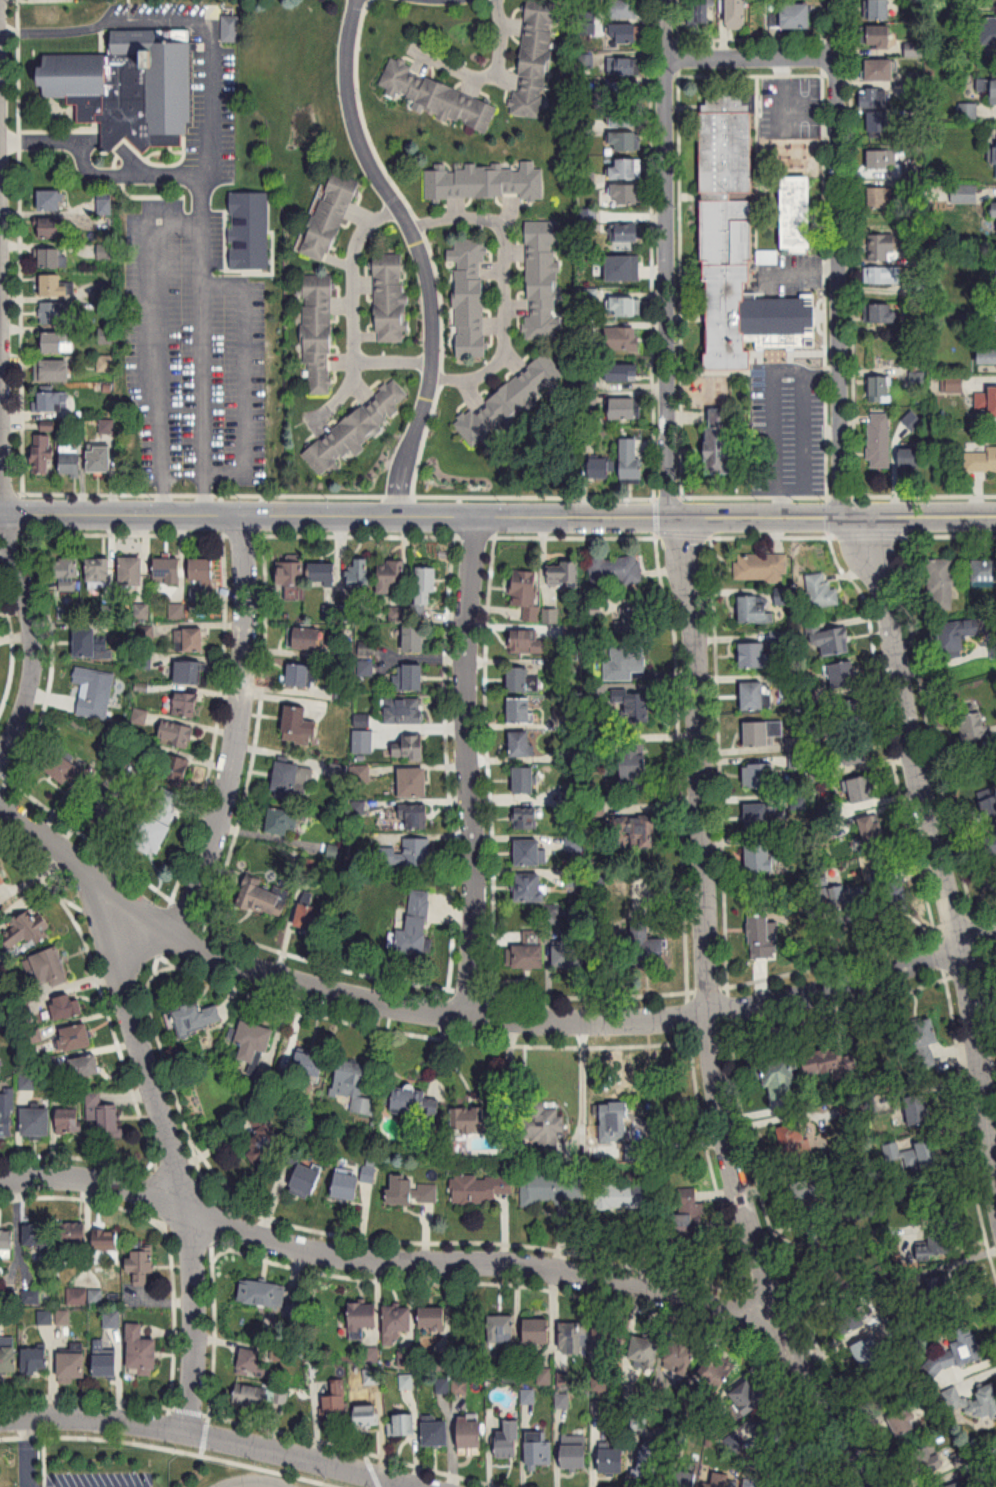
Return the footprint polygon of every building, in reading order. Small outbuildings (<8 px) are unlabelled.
[(543,119),(558,3),(534,0),(527,0),(512,116),(543,119)] [(638,20),(638,0),(611,0),(611,20),(638,20)] [(728,27),(748,27),(748,0),(728,0),(728,27)] [(866,20),(891,20),(891,0),(866,0),(866,20)] [(713,23),(711,1),(698,2),(700,24),(713,23)] [(812,29),(812,5),(783,5),(783,29),(812,29)] [(240,42),(240,17),(222,17),(222,42),(240,42)] [(983,18),(983,45),(995,45),(995,18),(983,18)] [(638,25),(611,25),(611,44),(638,44),(638,25)] [(868,49),(891,49),(891,25),(868,25),(868,49)] [(44,55),(43,98),(69,99),(69,106),(78,106),(78,124),(104,124),(104,142),(112,149),(118,149),(126,140),(146,156),(152,147),(183,148),(184,139),(191,130),(192,43),(189,41),(190,31),(112,30),(111,56),(44,55)] [(636,76),(636,59),(608,59),(608,76),(636,76)] [(868,81),(894,81),(894,60),(868,60),(868,81)] [(405,103),(487,134),(498,104),(389,63),(379,90),(406,100),(405,103)] [(979,79),(979,92),(992,92),(992,106),(995,106),(995,78),(979,79)] [(607,82),(607,99),(639,99),(639,82),(607,82)] [(889,107),(889,89),(861,89),(861,107),(889,107)] [(753,95),(703,95),(706,369),(752,369),(752,349),(807,349),(806,335),(818,335),(817,298),(748,299),(747,283),(755,283),(753,95)] [(977,104),(960,104),(960,119),(977,119),(977,104)] [(639,127),(638,108),(611,108),(612,128),(639,127)] [(891,112),(869,112),(869,135),(891,135),(891,112)] [(638,133),(611,133),(611,151),(638,151),(638,133)] [(869,150),(869,169),(898,169),(898,150),(869,150)] [(641,159),(618,159),(618,168),(611,168),(611,180),(641,180),(641,159)] [(426,167),(426,199),(543,199),(543,169),(533,169),(533,164),(522,164),(522,167),(426,167)] [(358,181),(332,171),(301,253),(328,263),(358,181)] [(784,252),(812,252),(812,177),(783,177),(784,252)] [(978,202),(978,185),(953,185),(953,202),(978,202)] [(642,186),(614,186),(614,204),(642,204),(642,186)] [(890,209),(890,187),(870,187),(870,209),(890,209)] [(40,191),(40,212),(64,212),(64,191),(40,191)] [(40,240),(65,240),(65,218),(40,218),(40,240)] [(526,222),(526,339),(559,339),(559,222),(526,222)] [(642,242),(642,224),(609,224),(609,242),(642,242)] [(869,262),(898,262),(898,241),(892,241),(892,235),(869,235),(869,262)] [(455,240),(456,358),(486,357),(485,240),(455,240)] [(65,268),(65,250),(40,250),(40,268),(65,268)] [(373,255),(375,342),(406,341),(405,254),(373,255)] [(638,259),(606,259),(606,273),(638,273),(638,259)] [(901,267),(866,267),(866,283),(901,283),(901,267)] [(303,363),(309,363),(308,395),(331,395),(332,275),(304,275),(303,363)] [(42,276),(42,297),(72,297),(72,286),(62,286),(62,276),(42,276)] [(613,317),(641,317),(641,298),(613,298),(613,317)] [(73,324),(73,303),(40,303),(40,324),(73,324)] [(897,305),(871,305),(871,323),(897,323),(897,305)] [(639,351),(639,327),(605,327),(605,351),(639,351)] [(112,345),(112,330),(100,330),(100,345),(112,345)] [(71,353),(71,334),(42,334),(42,353),(71,353)] [(979,349),(979,368),(995,368),(995,349),(979,349)] [(471,448),(569,384),(550,355),(452,419),(471,448)] [(114,356),(98,356),(98,373),(114,373),(114,356)] [(70,361),(35,361),(35,382),(70,382),(70,361)] [(608,382),(640,382),(640,365),(608,365),(608,382)] [(963,392),(963,376),(943,376),(943,392),(963,392)] [(891,403),(891,377),(871,377),(871,403),(891,403)] [(302,454),(320,477),(401,413),(395,405),(408,395),(395,379),(302,454)] [(67,392),(39,392),(39,413),(67,413),(67,392)] [(976,392),(976,411),(995,411),(995,392),(976,392)] [(611,419),(640,419),(640,399),(611,399),(611,419)] [(734,408),(708,408),(708,474),(732,474),(732,462),(734,462),(734,408)] [(891,469),(890,414),(869,414),(869,469),(891,469)] [(53,435),(34,435),(34,474),(53,474),(53,435)] [(622,478),(642,478),(642,439),(622,439),(622,478)] [(112,472),(112,447),(89,447),(89,472),(112,472)] [(899,470),(921,470),(921,448),(899,448),(899,470)] [(965,448),(965,472),(995,472),(995,448),(965,448)] [(62,474),(82,474),(82,453),(62,453),(62,474)] [(589,478),(611,478),(611,459),(589,459),(589,478)] [(639,554),(589,561),(593,589),(643,581),(639,554)] [(787,581),(787,554),(736,554),(736,581),(787,581)] [(120,587),(143,587),(143,558),(120,558),(120,587)] [(109,587),(109,559),(87,559),(87,587),(109,587)] [(167,580),(167,585),(183,585),(182,559),(155,559),(155,580),(167,580)] [(372,590),(372,560),(351,560),(351,590),(372,590)] [(954,611),(954,560),(928,560),(928,596),(934,596),(934,611),(954,611)] [(56,580),(79,580),(79,561),(56,561),(56,580)] [(190,581),(214,581),(214,561),(190,561),(190,581)] [(995,584),(995,561),(975,561),(975,584),(995,584)] [(403,562),(380,562),(380,595),(392,595),(392,583),(403,583),(403,562)] [(302,586),(302,563),(279,563),(279,586),(302,586)] [(579,563),(548,563),(548,586),(579,586),(579,563)] [(312,584),(336,584),(336,564),(312,564),(312,584)] [(416,607),(436,607),(436,568),(416,568),(416,607)] [(539,623),(540,571),(513,571),(513,607),(524,607),(523,623),(539,623)] [(805,575),(808,609),(841,606),(839,589),(829,590),(827,573),(805,575)] [(792,605),(792,590),(776,590),(776,605),(792,605)] [(772,606),(761,606),(761,597),(741,597),(741,623),(772,623),(772,606)] [(641,617),(641,608),(625,608),(625,634),(651,634),(651,617),(641,617)] [(940,623),(943,660),(966,658),(965,637),(984,636),(982,619),(940,623)] [(824,657),(850,654),(847,629),(822,631),(821,621),(806,622),(809,648),(823,647),(824,657)] [(405,653),(426,653),(426,626),(405,626),(405,653)] [(108,644),(97,644),(97,629),(76,629),(76,660),(108,660),(108,644)] [(204,653),(204,630),(175,630),(175,653),(204,653)] [(290,650),(322,650),(322,630),(290,630),(290,650)] [(539,640),(539,631),(509,631),(509,654),(548,654),(548,640),(539,640)] [(740,669),(767,669),(767,644),(740,644),(740,669)] [(646,680),(646,646),(611,646),(611,661),(605,661),(605,680),(646,680)] [(856,662),(828,665),(831,690),(859,687),(856,662)] [(203,685),(203,663),(177,663),(177,685),(203,685)] [(316,688),(316,666),(289,666),(289,688),(316,688)] [(405,666),(405,692),(424,692),(424,666),(405,666)] [(108,716),(115,675),(76,668),(73,684),(87,686),(83,712),(108,716)] [(509,692),(539,692),(539,680),(529,680),(529,669),(509,669),(509,692)] [(743,711),(767,711),(767,683),(743,683),(743,711)] [(194,719),(199,696),(177,692),(172,715),(194,719)] [(613,704),(622,704),(623,723),(650,723),(649,692),(613,693),(613,704)] [(532,699),(509,699),(509,725),(532,725),(532,699)] [(867,725),(861,699),(836,705),(841,730),(867,725)] [(386,725),(422,725),(422,700),(397,700),(397,707),(386,707),(386,725)] [(316,723),(307,722),(308,708),(286,707),(284,744),(315,745),(316,723)] [(959,718),(967,748),(991,742),(983,712),(959,718)] [(194,729),(164,720),(158,742),(188,751),(194,729)] [(746,722),(746,747),(772,747),(772,738),(783,738),(783,722),(746,722)] [(510,758),(531,758),(531,733),(510,733),(510,758)] [(841,741),(846,767),(871,762),(866,736),(841,741)] [(424,760),(424,737),(394,737),(394,760),(424,760)] [(789,752),(801,750),(800,738),(787,740),(789,752)] [(647,789),(648,740),(622,739),(622,789),(647,789)] [(67,786),(70,780),(86,791),(95,777),(55,750),(42,769),(67,786)] [(190,761),(164,754),(158,779),(183,785),(190,761)] [(791,762),(803,764),(804,757),(792,755),(791,762)] [(309,791),(309,765),(276,764),(275,790),(309,791)] [(775,788),(775,764),(745,764),(745,788),(775,788)] [(515,796),(537,796),(537,769),(515,769),(515,796)] [(400,799),(428,799),(428,770),(400,770),(400,799)] [(367,782),(367,772),(355,772),(355,782),(367,782)] [(878,800),(873,776),(849,781),(853,804),(878,800)] [(181,796),(156,786),(134,843),(160,853),(181,796)] [(96,812),(122,831),(139,809),(113,790),(96,812)] [(745,804),(745,830),(774,830),(774,804),(745,804)] [(402,806),(402,831),(430,831),(430,806),(402,806)] [(514,831),(538,831),(538,809),(514,809),(514,831)] [(297,811),(269,810),(268,835),(296,836),(297,811)] [(865,844),(885,840),(880,814),(859,819),(865,844)] [(656,818),(617,818),(617,836),(632,836),(632,849),(656,849),(656,818)] [(431,867),(431,840),(403,840),(403,848),(380,848),(380,867),(431,867)] [(546,867),(546,841),(517,841),(517,867),(546,867)] [(748,871),(775,871),(775,844),(748,844),(748,871)] [(906,917),(906,869),(880,870),(880,917),(906,917)] [(517,904),(545,904),(545,875),(517,875),(517,904)] [(290,893),(255,880),(245,908),(280,920),(290,893)] [(804,892),(808,913),(833,908),(834,916),(866,910),(861,886),(846,889),(845,884),(804,892)] [(389,952),(426,954),(430,891),(411,890),(408,932),(390,931),(389,952)] [(326,934),(331,912),(300,904),(295,926),(326,934)] [(0,928),(0,933),(10,954),(47,937),(35,912),(0,928)] [(751,915),(751,958),(779,958),(779,922),(771,922),(771,915),(751,915)] [(668,965),(668,939),(652,939),(652,924),(634,924),(634,936),(620,936),(620,965),(668,965)] [(510,946),(510,970),(545,970),(545,931),(523,931),(523,946),(510,946)] [(554,968),(586,968),(586,943),(554,943),(554,968)] [(31,958),(44,991),(70,981),(57,948),(31,958)] [(81,1000),(73,1002),(71,994),(50,1000),(56,1022),(85,1014),(81,1000)] [(173,1010),(179,1036),(224,1026),(220,1006),(201,1010),(199,1004),(173,1010)] [(905,1027),(913,1053),(916,1053),(921,1069),(936,1065),(931,1046),(940,1044),(933,1019),(905,1027)] [(275,1030),(242,1021),(236,1045),(243,1047),(240,1060),(255,1064),(259,1052),(268,1054),(275,1030)] [(60,1031),(65,1053),(94,1046),(88,1024),(60,1031)] [(293,1072),(281,1070),(280,1078),(321,1083),(324,1056),(296,1053),(293,1072)] [(70,1080),(101,1074),(98,1055),(66,1061),(70,1080)] [(765,1088),(795,1083),(792,1059),(761,1063),(765,1088)] [(350,1113),(372,1117),(375,1100),(363,1098),(369,1067),(341,1061),(334,1095),(353,1099),(350,1113)] [(438,1121),(443,1095),(399,1088),(394,1113),(438,1121)] [(0,1090),(0,1141),(13,1141),(13,1090),(0,1090)] [(87,1093),(87,1121),(100,1121),(101,1139),(122,1138),(121,1106),(100,1106),(100,1093),(87,1093)] [(906,1099),(911,1127),(935,1123),(931,1095),(906,1099)] [(601,1104),(601,1142),(625,1142),(625,1104),(601,1104)] [(560,1111),(522,1108),(520,1143),(558,1145),(559,1139),(569,1140),(571,1119),(559,1118),(560,1111)] [(501,1109),(452,1110),(453,1136),(501,1135),(501,1109)] [(22,1139),(51,1139),(51,1110),(22,1110),(22,1139)] [(57,1136),(81,1136),(81,1110),(57,1110),(57,1136)] [(259,1167),(285,1146),(268,1124),(242,1145),(259,1167)] [(778,1130),(786,1162),(810,1155),(802,1124),(778,1130)] [(904,1156),(894,1141),(881,1150),(891,1165),(904,1156)] [(918,1168),(936,1171),(940,1145),(921,1142),(918,1168)] [(358,1202),(361,1183),(374,1184),(377,1161),(365,1160),(364,1174),(338,1171),(335,1199),(358,1202)] [(438,1185),(414,1185),(414,1176),(391,1177),(391,1205),(438,1205),(438,1185)] [(492,1205),(492,1195),(512,1195),(512,1177),(454,1177),(454,1205),(492,1205)] [(581,1206),(581,1179),(522,1177),(522,1204),(581,1206)] [(823,1206),(813,1180),(791,1188),(800,1214),(823,1206)] [(647,1210),(647,1185),(596,1185),(596,1210),(647,1210)] [(676,1216),(677,1232),(700,1231),(698,1189),(679,1190),(680,1216),(676,1216)] [(60,1225),(59,1246),(87,1246),(88,1225),(60,1225)] [(24,1226),(24,1249),(49,1249),(49,1226),(24,1226)] [(13,1252),(13,1233),(0,1233),(0,1252),(13,1252)] [(119,1252),(119,1233),(95,1233),(95,1252),(119,1252)] [(918,1258),(953,1257),(953,1233),(930,1234),(930,1246),(918,1246),(918,1258)] [(129,1275),(134,1275),(134,1287),(153,1287),(153,1253),(129,1253),(129,1275)] [(860,1289),(854,1276),(850,1278),(843,1263),(819,1274),(832,1302),(860,1289)] [(239,1304),(283,1311),(287,1287),(242,1281),(239,1304)] [(67,1290),(67,1305),(101,1305),(101,1290),(67,1290)] [(869,1326),(858,1300),(834,1310),(845,1336),(869,1326)] [(350,1341),(378,1341),(378,1304),(350,1304),(350,1341)] [(385,1345),(399,1345),(399,1332),(413,1332),(413,1307),(385,1307),(385,1345)] [(447,1308),(420,1309),(420,1331),(447,1330),(447,1308)] [(53,1312),(38,1312),(38,1327),(53,1327),(53,1312)] [(120,1312),(103,1312),(103,1329),(120,1329),(120,1312)] [(490,1345),(515,1345),(515,1317),(490,1317),(490,1345)] [(540,1345),(550,1345),(550,1320),(524,1320),(524,1358),(540,1358),(540,1345)] [(586,1345),(586,1323),(561,1323),(561,1345),(586,1345)] [(984,1360),(973,1323),(956,1329),(959,1341),(952,1343),(954,1352),(932,1358),(936,1374),(984,1360)] [(157,1375),(157,1341),(143,1341),(143,1325),(128,1325),(128,1375),(157,1375)] [(620,1330),(592,1330),(592,1358),(620,1358),(620,1330)] [(659,1356),(651,1335),(630,1344),(638,1364),(659,1356)] [(17,1374),(17,1337),(0,1337),(0,1374),(17,1374)] [(884,1364),(874,1337),(852,1346),(863,1372),(884,1364)] [(118,1378),(118,1350),(103,1350),(103,1341),(95,1341),(95,1378),(118,1378)] [(663,1368),(689,1377),(698,1350),(672,1341),(663,1368)] [(49,1375),(49,1350),(23,1350),(23,1375),(49,1375)] [(238,1377),(269,1378),(270,1353),(240,1351),(238,1377)] [(701,1368),(714,1391),(739,1377),(726,1354),(701,1368)] [(59,1355),(59,1382),(86,1382),(86,1355),(59,1355)] [(402,1388),(413,1388),(412,1376),(402,1376),(402,1388)] [(729,1396),(748,1418),(769,1400),(750,1378),(729,1396)] [(324,1398),(324,1419),(347,1419),(347,1382),(333,1382),(333,1398),(324,1398)] [(963,1419),(995,1418),(995,1386),(975,1386),(976,1398),(962,1399),(963,1419)] [(288,1407),(288,1388),(235,1389),(235,1408),(288,1407)] [(569,1408),(569,1395),(557,1395),(557,1408),(569,1408)] [(356,1427),(378,1427),(378,1407),(356,1407),(356,1427)] [(891,1418),(899,1442),(920,1435),(912,1411),(891,1418)] [(646,1413),(633,1412),(632,1428),(646,1429),(646,1413)] [(752,1425),(767,1449),(788,1436),(773,1412),(752,1425)] [(391,1437),(416,1437),(416,1415),(391,1415),(391,1437)] [(460,1419),(460,1450),(482,1450),(482,1419),(460,1419)] [(449,1422),(423,1422),(423,1448),(449,1448),(449,1422)] [(498,1432),(498,1458),(520,1458),(520,1422),(506,1422),(506,1432),(498,1432)] [(551,1441),(546,1441),(546,1432),(528,1432),(528,1468),(551,1468),(551,1441)] [(563,1469),(587,1469),(587,1436),(563,1436),(563,1469)] [(637,1478),(660,1481),(666,1443),(643,1439),(637,1478)] [(910,1457),(917,1479),(957,1466),(958,1469),(970,1465),(966,1452),(949,1457),(946,1445),(910,1457)] [(625,1450),(601,1450),(601,1474),(625,1474),(625,1450)] [(738,1476),(705,1467),(700,1486),(735,1486),(738,1476)] [(670,1472),(670,1486),(696,1486),(696,1472),(670,1472)]
